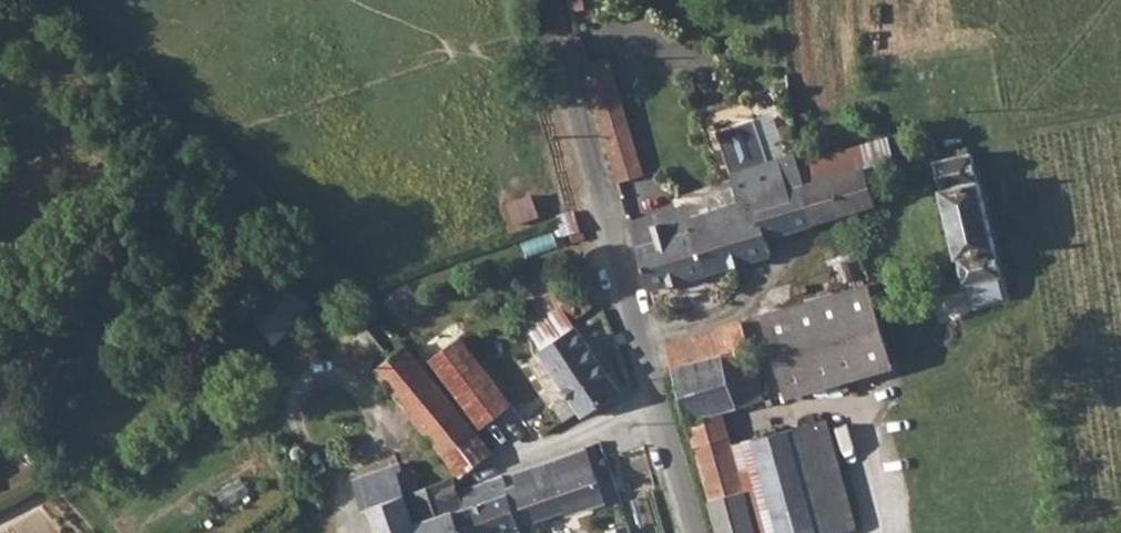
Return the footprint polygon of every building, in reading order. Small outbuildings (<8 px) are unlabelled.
[(614,59),(588,66),(622,182),(647,173),(614,59)] [(976,149),(940,158),(953,218),(991,207),(976,149)] [(870,164),(836,174),(847,212),(852,210),(881,201),(873,174),(870,164)] [(836,174),(809,182),(820,219),(847,212),(836,174)] [(693,203),(632,220),(651,287),(775,251),(770,234),(820,219),(809,182),(743,201),(696,214),(693,203)] [(506,203),(515,226),(545,215),(536,192),(506,203)] [(991,207),(953,218),(970,280),(977,278),(1007,270),(991,207)] [(574,211),(552,215),(557,239),(579,235),(574,211)] [(1007,270),(977,278),(981,299),(971,301),(980,342),(1019,332),(1023,331),(1007,270)] [(249,310),(281,342),(318,306),(286,274),(249,310)] [(768,311),(777,342),(883,308),(876,280),(768,311)] [(535,327),(523,335),(529,342),(537,354),(570,329),(568,325),(588,310),(577,293),(574,294),(568,287),(562,290),(558,284),(522,307),(535,327)] [(883,308),(777,342),(791,392),(793,391),(898,362),(883,308)] [(746,319),(726,326),(734,354),(756,347),(746,319)] [(726,326),(668,342),(677,370),(734,354),(726,326)] [(570,329),(537,354),(535,356),(563,395),(548,407),(559,422),(575,411),(580,418),(616,392),(570,329)] [(427,359),(454,395),(483,375),(455,339),(427,359)] [(734,354),(677,370),(721,520),(756,510),(738,442),(730,409),(770,397),(756,347),(734,354)] [(368,373),(435,453),(465,430),(400,349),(368,373)] [(483,375),(454,395),(478,427),(507,406),(483,375)] [(795,424),(761,435),(779,503),(814,495),(815,494),(795,424)] [(513,482),(502,486),(516,528),(571,509),(573,514),(600,505),(585,464),(594,461),(588,446),(510,473),(513,482)] [(422,493),(412,464),(399,468),(398,464),(354,480),(366,511),(371,510),(380,532),(454,532),(447,515),(411,524),(402,500),(422,493)] [(422,493),(402,500),(411,524),(447,515),(454,532),(502,532),(516,528),(502,486),(499,478),(456,492),(453,482),(422,493)] [(779,503),(787,532),(826,532),(815,494),(814,495),(779,503)] [(721,520),(725,532),(763,532),(756,510),(721,520)] [(628,524),(601,531),(602,532),(631,532),(628,524)]
